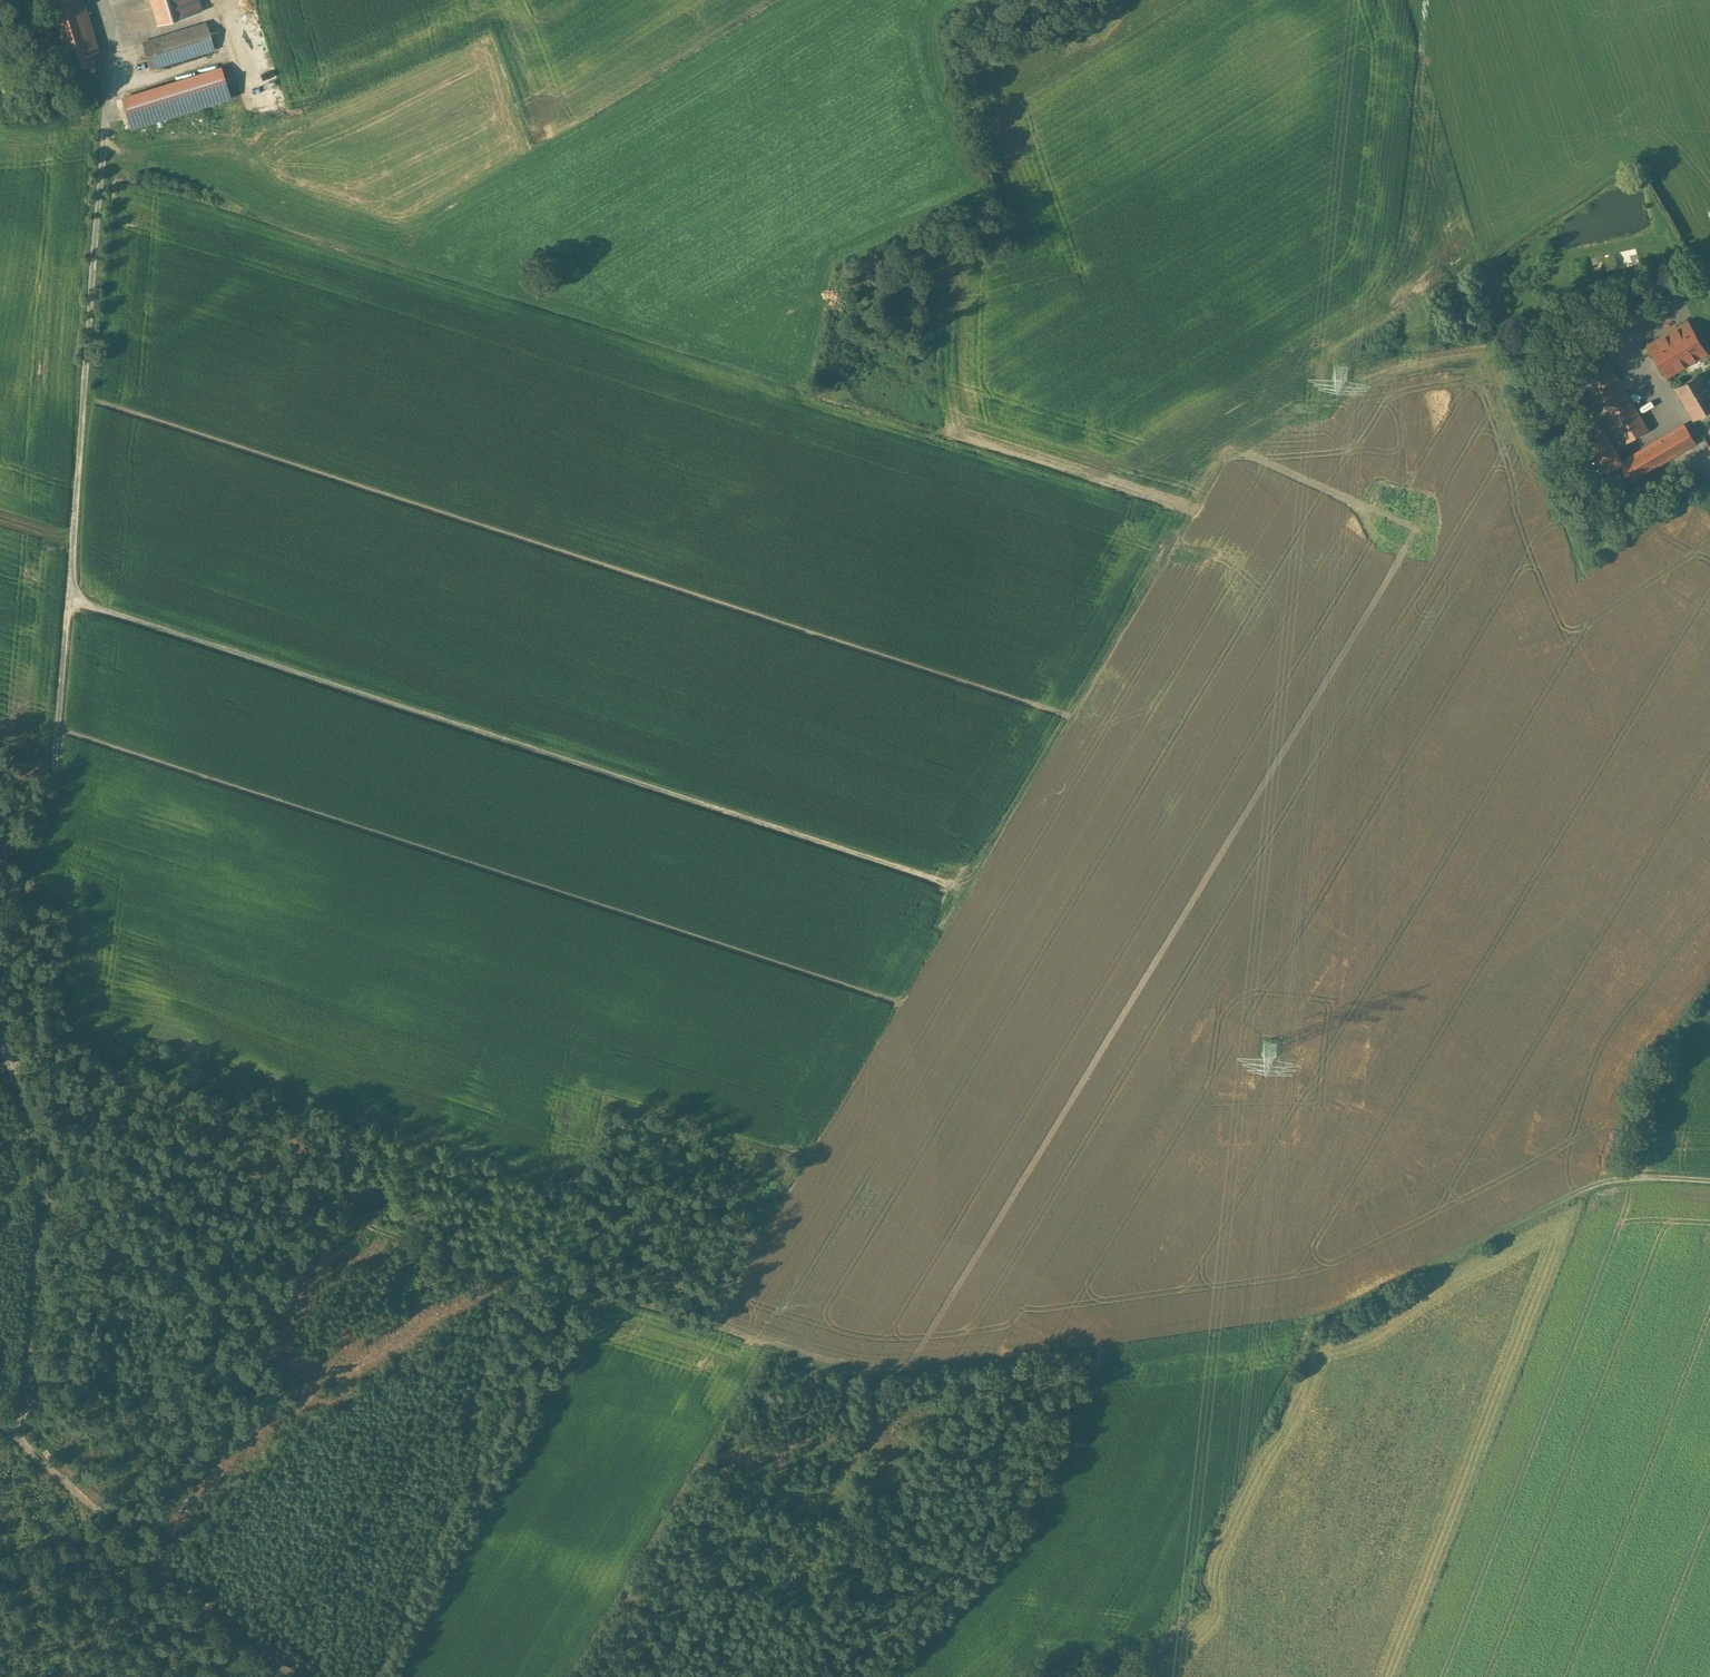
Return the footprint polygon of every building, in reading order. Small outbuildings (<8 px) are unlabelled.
[(71,70),(94,63),(75,0),(49,0),(71,70)] [(158,25),(202,11),(198,0),(150,0),(158,25)] [(45,10),(32,14),(39,40),(53,37),(45,10)] [(205,23),(142,43),(150,69),(214,49),(205,23)] [(230,66),(126,94),(135,127),(239,99),(230,66)] [(97,104),(93,91),(70,99),(74,112),(97,104)] [(1636,302),(1629,292),(1617,300),(1624,310),(1612,318),(1622,333),(1650,315),(1641,299),(1636,302)] [(1687,323),(1648,347),(1666,377),(1706,354),(1687,323)] [(1646,429),(1606,363),(1583,377),(1608,420),(1599,425),(1613,449),(1646,429)] [(1641,402),(1648,398),(1634,374),(1627,378),(1641,402)] [(1674,389),(1693,420),(1709,410),(1709,390),(1700,374),(1674,389)] [(1683,426),(1628,459),(1638,475),(1693,442),(1683,426)]
